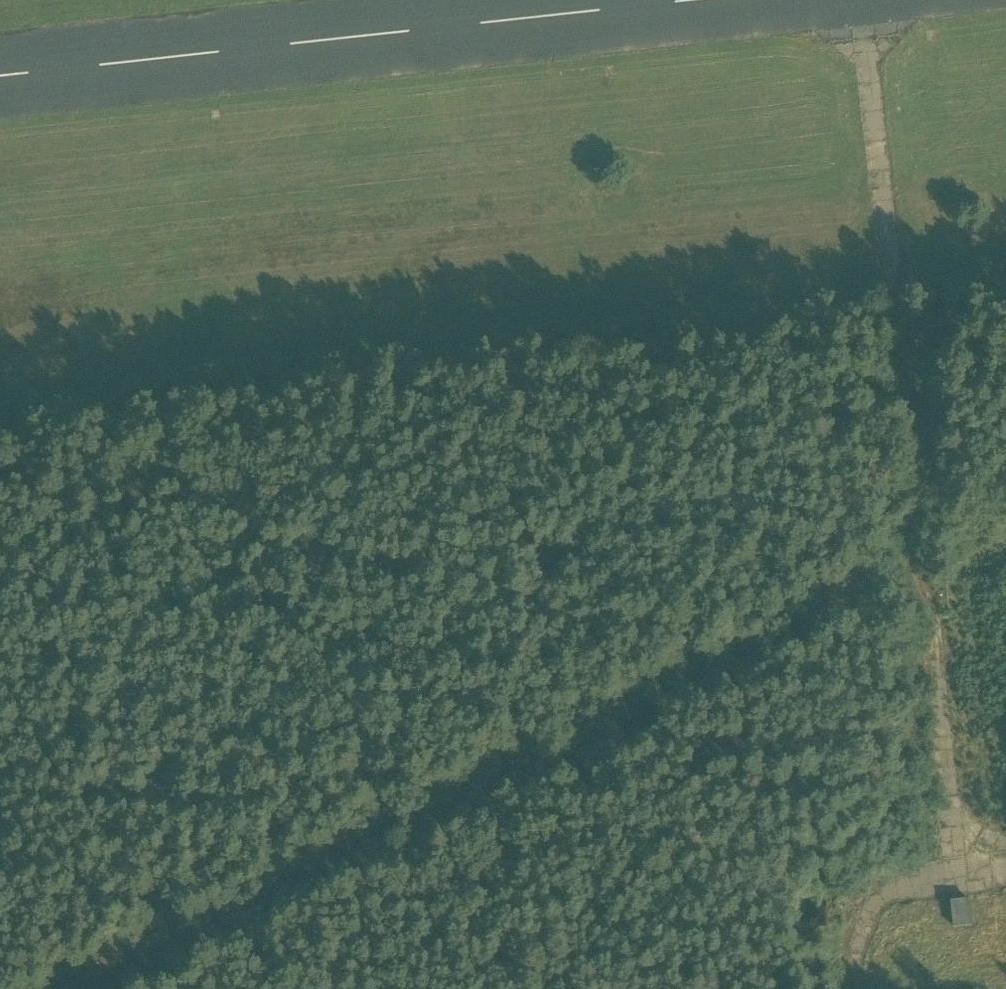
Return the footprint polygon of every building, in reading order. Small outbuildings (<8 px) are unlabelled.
[(972,898),(952,899),(954,925),(973,924),(972,898)]
